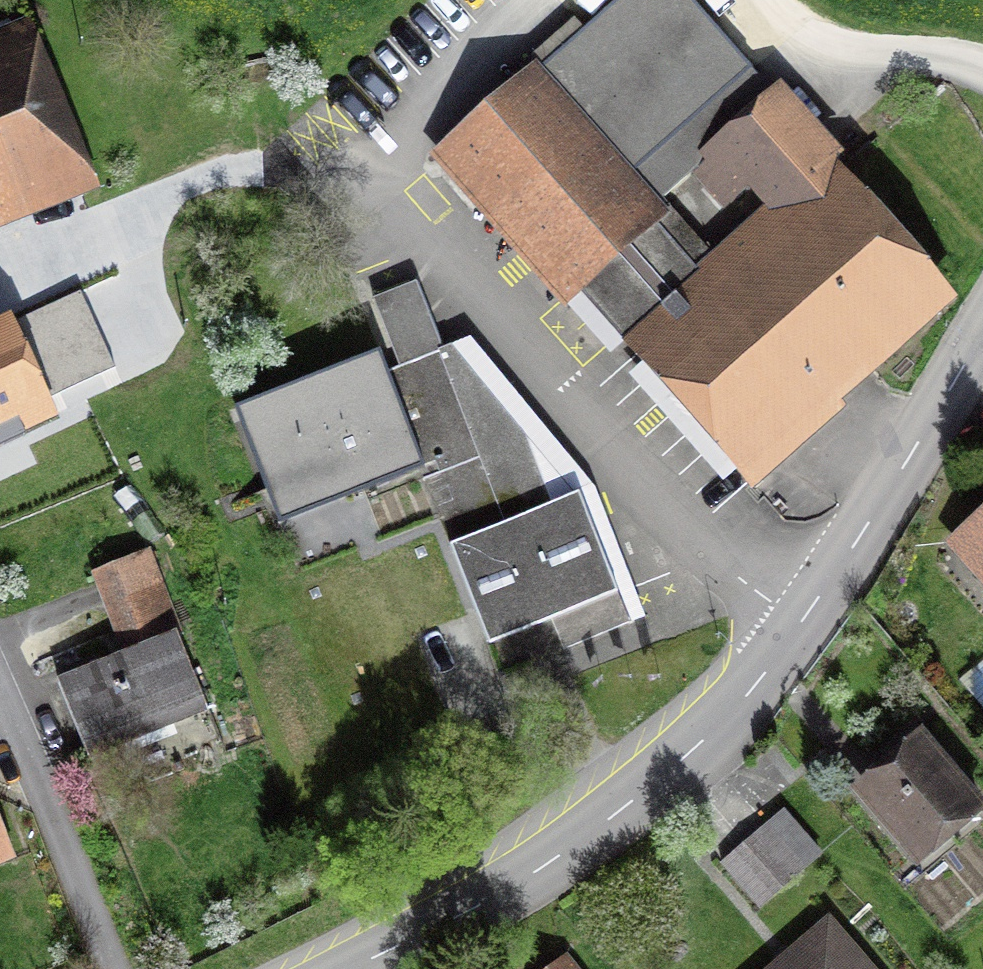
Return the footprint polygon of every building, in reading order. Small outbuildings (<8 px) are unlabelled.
[(623,343),(701,275),(697,270),(712,257),(765,211),(746,190),(721,212),(691,177),(705,164),(699,157),(771,95),(688,0),(621,0),(540,71),(669,218),(568,307),(610,355),(623,343)] [(602,9),(610,0),(592,0),(602,9)] [(98,192),(29,17),(0,28),(0,230),(98,192)] [(535,65),(428,158),(490,228),(563,311),(568,307),(669,218),(540,71),(535,65)] [(765,211),(712,257),(841,405),(958,303),(838,165),(846,158),(782,86),(771,95),(699,157),(705,164),(691,177),(721,212),(746,190),(765,211)] [(841,405),(712,257),(697,270),(701,275),(623,343),(642,365),(628,376),(722,483),(736,471),(755,493),(847,412),(841,405)] [(398,368),(386,372),(424,470),(420,471),(449,544),(580,495),(619,597),(551,622),(562,651),(646,618),(607,514),(612,513),(604,493),(597,494),(594,489),(469,339),(442,350),(416,283),(375,298),(398,368)] [(69,419),(17,306),(0,314),(0,471),(46,450),(41,440),(65,429),(62,422),(69,419)] [(420,471),(424,470),(386,372),(379,353),(233,410),(278,526),(420,471)] [(449,544),(487,646),(551,622),(619,597),(580,495),(449,544)] [(943,545),(953,556),(940,568),(976,607),(982,601),(982,510),(943,545)] [(181,630),(150,550),(91,574),(123,655),(57,681),(88,762),(209,715),(176,632),(181,630)] [(922,732),(849,793),(918,873),(982,818),(982,803),(922,732)] [(790,885),(823,855),(783,810),(749,840),(790,885)] [(15,863),(0,824),(0,869),(15,863)] [(761,911),(790,885),(749,840),(720,866),(761,911)] [(829,917),(767,968),(874,968),(829,917)] [(566,954),(547,968),(578,968),(566,954)]
